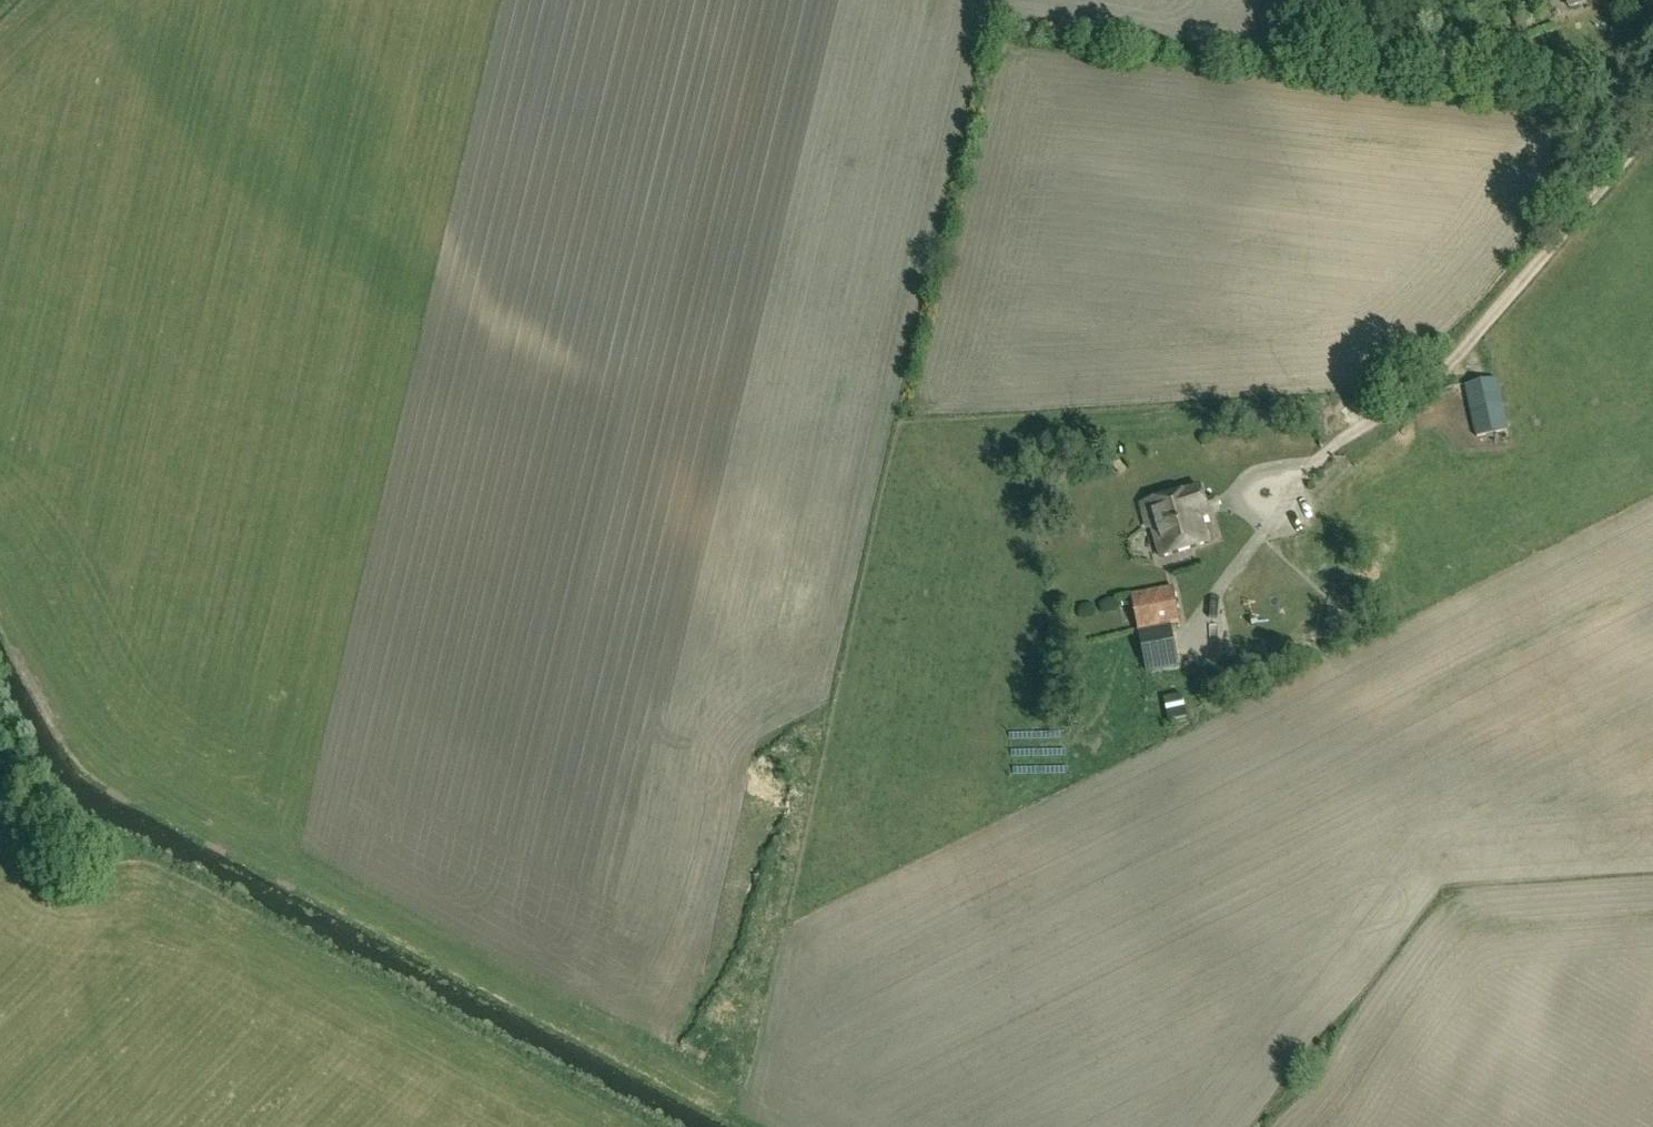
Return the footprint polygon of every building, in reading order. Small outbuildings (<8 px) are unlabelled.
[(1477,437),(1510,430),(1498,378),(1466,384),(1477,437)] [(1153,525),(1161,555),(1209,543),(1203,518),(1210,516),(1202,487),(1143,502),(1149,526),(1153,525)] [(1133,595),(1139,630),(1146,667),(1177,661),(1171,624),(1181,623),(1175,587),(1133,595)] [(1164,697),(1167,713),(1185,710),(1183,694),(1164,697)]
